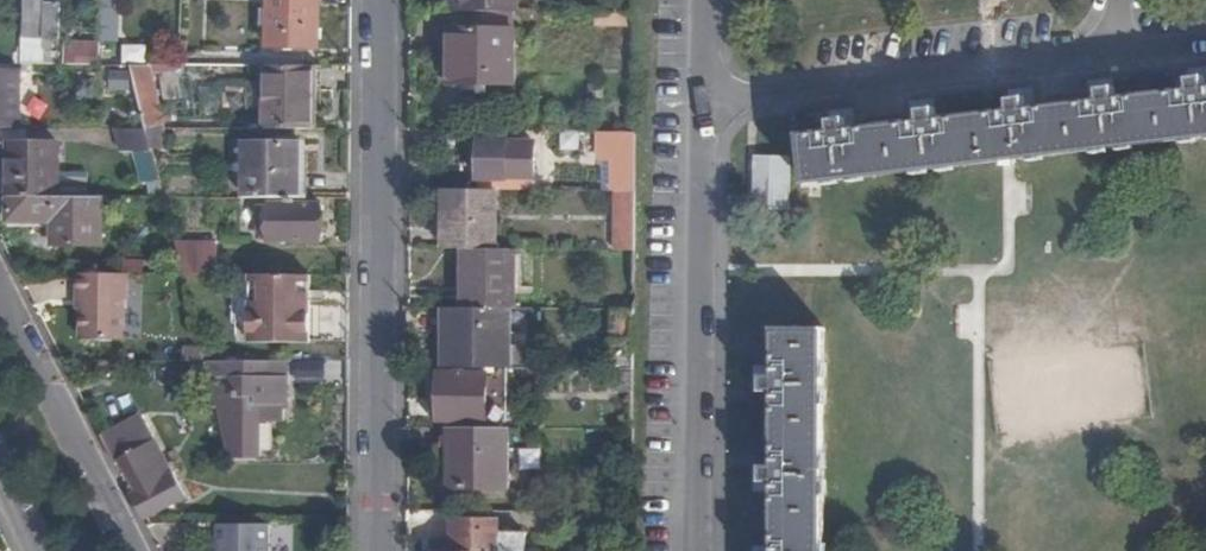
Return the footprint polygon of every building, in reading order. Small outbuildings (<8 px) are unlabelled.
[(22,41),(43,41),(44,0),(24,0),(22,41)] [(321,0),(271,0),(269,46),(319,48),(321,0)] [(454,13),(518,14),(518,0),(454,0),(454,13)] [(64,35),(63,1),(45,2),(45,35),(64,35)] [(598,27),(636,27),(637,14),(598,14),(598,27)] [(454,29),(453,84),(514,85),(514,30),(454,29)] [(67,64),(99,65),(101,42),(68,41),(67,64)] [(131,66),(146,127),(149,128),(164,124),(161,108),(151,66),(131,66)] [(266,129),(316,129),(316,66),(266,66),(266,129)] [(0,70),(0,128),(23,128),(23,70),(18,70),(0,70)] [(1191,90),(1198,139),(1205,138),(1205,82),(1205,79),(1190,81),(1191,90)] [(1198,139),(1191,90),(1119,100),(1124,147),(1198,139)] [(1124,147),(1119,100),(1117,100),(1116,91),(1103,92),(1104,101),(1029,109),(1027,101),(1012,102),(1012,111),(1020,159),(1124,147)] [(161,108),(164,124),(175,122),(171,105),(161,108)] [(1020,159),(1012,111),(937,120),(944,167),(1020,159)] [(944,167),(937,120),(935,112),(923,113),(924,121),(848,131),(847,122),(833,123),(833,132),(840,180),(944,167)] [(147,129),(151,149),(166,148),(166,129),(149,128),(146,127),(147,129)] [(840,180),(833,132),(814,134),(821,182),(841,181),(840,180)] [(821,182),(814,134),(803,135),(809,184),(821,182)] [(481,180),(510,180),(509,177),(535,178),(535,143),(510,143),(510,141),(482,141),(481,180)] [(9,180),(9,197),(60,198),(59,144),(9,143),(9,146),(9,180)] [(300,197),(299,144),(245,144),(244,197),(268,197),(289,197),(300,197)] [(300,197),(309,197),(309,144),(299,144),(300,197)] [(9,180),(9,146),(0,146),(0,180),(9,180)] [(636,160),(636,152),(621,152),(621,160),(636,160)] [(795,156),(757,155),(755,204),(793,206),(795,156)] [(621,191),(635,191),(636,160),(621,160),(621,191)] [(509,177),(510,180),(510,188),(538,188),(538,178),(535,178),(509,177)] [(497,190),(445,190),(444,249),(465,249),(497,249),(497,190)] [(614,201),(614,250),(635,250),(635,191),(621,191),(548,191),(548,210),(574,211),(574,200),(614,201)] [(60,198),(9,197),(9,220),(54,222),(54,244),(102,244),(103,198),(60,198)] [(289,197),(268,197),(269,241),(322,241),(322,203),(289,202),(289,197)] [(175,240),(183,275),(218,275),(217,240),(175,240)] [(497,249),(465,249),(466,308),(493,308),(516,309),(518,249),(497,249)] [(131,274),(76,274),(75,298),(76,298),(76,339),(123,339),(123,301),(131,301),(131,274)] [(309,342),(310,275),(231,274),(231,322),(249,322),(249,342),(309,342)] [(466,308),(445,307),(445,368),(493,369),(493,308),(466,308)] [(636,310),(618,310),(617,342),(635,343),(636,310)] [(776,392),(825,393),(826,331),(776,330),(776,378),(767,379),(766,392),(776,392)] [(185,361),(194,361),(205,361),(202,349),(185,347),(185,361)] [(198,383),(210,382),(208,374),(205,361),(194,361),(198,383)] [(205,361),(208,374),(227,375),(226,432),(236,433),(236,456),(255,457),(255,419),(275,418),(275,405),(286,405),(287,376),(274,376),(275,362),(205,361)] [(441,376),(441,420),(441,421),(486,421),(486,375),(441,373),(441,376)] [(776,469),(825,470),(825,393),(776,392),(776,469)] [(131,494),(144,521),(185,499),(141,414),(101,436),(116,465),(126,460),(137,484),(140,489),(131,494)] [(457,465),(451,465),(451,488),(508,489),(508,428),(456,427),(457,465)] [(825,470),(776,469),(767,468),(766,481),(776,481),(776,550),(825,550),(825,470)] [(137,484),(128,490),(131,494),(140,489),(137,484)] [(525,536),(502,536),(501,520),(454,519),(454,550),(525,550),(525,536)] [(269,524),(218,524),(218,546),(221,546),(221,550),(268,550),(269,524)]
